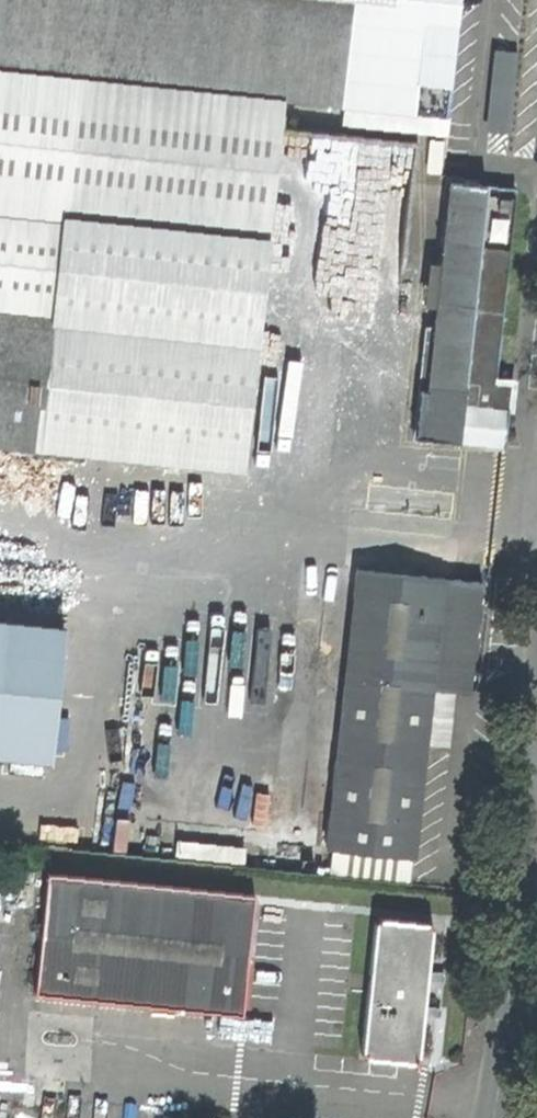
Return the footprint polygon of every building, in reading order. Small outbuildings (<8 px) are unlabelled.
[(287,98),(451,115),(463,0),(0,0),(0,68),(287,98)] [(497,49),(497,62),(512,62),(512,82),(495,82),(495,117),(515,117),(514,49),(497,49)] [(287,98),(0,68),(0,309),(261,337),(287,98)] [(520,188),(455,181),(427,437),(492,442),(493,429),(510,430),(511,418),(513,407),(496,405),(499,381),(520,188)] [(247,468),(261,337),(0,309),(0,443),(247,468)] [(515,382),(499,381),(496,405),(513,407),(515,382)] [(508,443),(510,430),(493,429),(492,442),(508,443)] [(360,567),(329,845),(416,855),(434,686),(473,691),(485,581),(360,567)] [(53,761),(68,624),(0,617),(0,756),(53,761)] [(246,1012),(258,890),(51,871),(39,990),(246,1012)] [(361,1055),(421,1062),(423,1032),(425,1010),(438,1011),(439,997),(427,997),(429,972),(443,973),(444,961),(431,960),(435,916),(377,909),(361,1055)]
